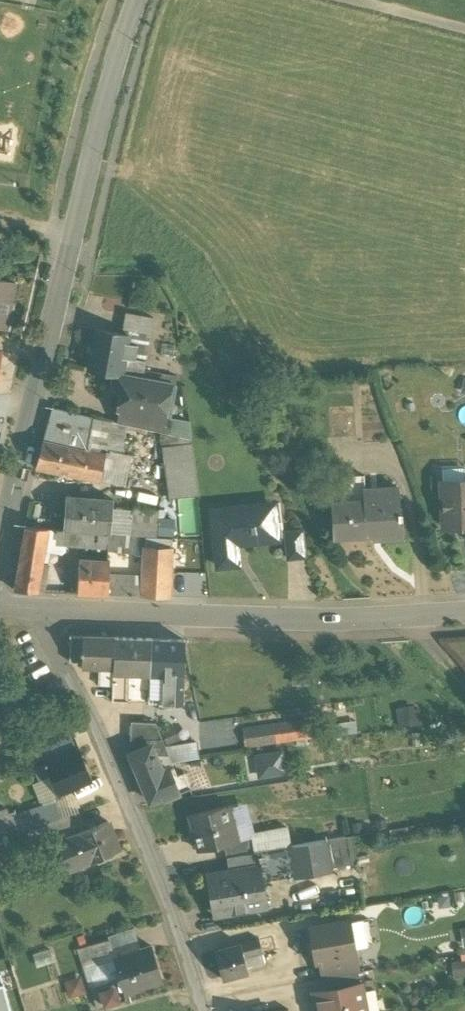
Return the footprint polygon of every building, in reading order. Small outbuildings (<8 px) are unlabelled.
[(0,281),(0,327),(6,329),(15,284),(0,281)] [(129,337),(96,331),(88,369),(114,374),(122,375),(123,375),(126,357),(129,337)] [(146,361),(126,357),(123,375),(143,379),(146,361)] [(122,375),(114,374),(113,382),(117,383),(122,389),(118,410),(121,410),(119,422),(167,431),(174,385),(122,375)] [(74,449),(87,452),(95,418),(53,408),(44,442),(74,449)] [(95,418),(87,452),(103,455),(105,456),(107,443),(111,421),(95,418)] [(74,449),(44,442),(37,467),(74,475),(74,449)] [(119,445),(107,443),(105,456),(117,458),(119,445)] [(163,448),(169,497),(198,494),(192,444),(163,448)] [(87,452),(74,449),(74,475),(97,480),(103,455),(87,452)] [(364,475),(344,477),(346,501),(364,500),(364,490),(365,489),(364,475)] [(452,493),(442,493),(444,527),(455,526),(461,520),(464,523),(464,480),(452,481),(452,493)] [(346,501),(332,502),(334,539),(400,534),(401,537),(403,537),(402,513),(400,513),(398,487),(365,489),(364,490),(364,500),(346,501)] [(114,501),(67,497),(64,530),(109,534),(111,533),(114,501)] [(268,504),(212,510),(218,566),(238,564),(235,544),(278,539),(276,522),(269,523),(268,504)] [(160,511),(135,509),(132,535),(157,537),(160,511)] [(38,590),(46,543),(48,528),(26,526),(14,590),(38,590)] [(83,532),(48,528),(46,543),(82,547),(83,532)] [(302,531),(285,533),(288,559),(304,557),(302,531)] [(82,547),(109,550),(109,534),(83,532),(82,547)] [(138,538),(109,534),(109,550),(113,551),(137,553),(138,538)] [(147,539),(138,538),(137,553),(137,554),(145,555),(145,546),(146,546),(147,539)] [(146,546),(145,546),(144,577),(142,597),(169,597),(172,547),(146,546)] [(108,560),(81,558),(80,566),(78,594),(108,595),(109,577),(110,560),(108,560)] [(144,577),(109,577),(108,595),(124,596),(142,597),(144,577)] [(83,637),(71,636),(70,662),(82,662),(83,637)] [(114,638),(83,637),(82,662),(82,666),(99,667),(113,668),(114,638)] [(152,639),(114,638),(113,668),(113,672),(123,673),(150,674),(152,639)] [(184,639),(152,639),(150,674),(162,674),(165,674),(183,674),(184,639)] [(113,668),(99,667),(98,686),(113,686),(113,672),(113,668)] [(123,673),(113,672),(113,686),(112,701),(125,702),(125,683),(123,673)] [(308,673),(293,672),(293,683),(308,683),(308,673)] [(183,674),(165,674),(164,703),(182,704),(183,674)] [(156,723),(131,721),(131,738),(162,739),(156,723)] [(308,721),(244,730),(246,746),(310,737),(308,721)] [(172,759),(196,760),(196,732),(172,732),(172,759)] [(162,739),(131,738),(130,754),(151,745),(155,755),(169,756),(162,739)] [(155,755),(151,745),(130,754),(150,801),(163,796),(164,799),(191,788),(184,773),(177,776),(173,766),(169,768),(168,766),(161,769),(155,755)] [(79,748),(45,762),(51,776),(58,794),(92,780),(79,748)] [(254,756),(258,778),(286,773),(282,752),(254,756)] [(45,762),(34,767),(40,780),(51,776),(45,762)] [(54,802),(31,809),(36,825),(59,818),(54,802)] [(225,806),(189,816),(198,851),(223,845),(235,841),(234,841),(225,806)] [(36,825),(31,809),(9,816),(7,810),(0,812),(0,837),(10,834),(36,825)] [(59,818),(36,825),(43,844),(44,844),(55,840),(76,834),(77,833),(70,815),(59,818)] [(76,834),(55,840),(68,871),(88,863),(119,850),(119,849),(117,850),(111,835),(113,834),(108,821),(77,833),(76,834)] [(36,825),(10,834),(16,853),(43,844),(36,825)] [(257,853),(259,852),(290,847),(287,830),(252,836),(257,853)] [(252,836),(234,841),(235,841),(223,845),(226,858),(257,853),(252,836)] [(326,841),(331,869),(356,865),(352,837),(326,841)] [(55,840),(44,844),(57,875),(68,871),(55,840)] [(326,841),(290,847),(295,875),(331,869),(326,841)] [(290,847),(259,852),(261,864),(264,880),(295,875),(290,847)] [(257,853),(226,858),(228,870),(261,864),(259,852),(257,853)] [(228,870),(206,874),(206,876),(213,875),(220,916),(269,908),(264,880),(261,864),(228,870)] [(362,919),(350,922),(354,948),(367,946),(362,919)] [(349,920),(309,927),(316,962),(320,961),(355,955),(354,948),(350,922),(349,920)] [(109,939),(78,949),(82,962),(113,952),(109,939)] [(259,939),(240,944),(244,957),(262,952),(259,939)] [(151,946),(134,951),(132,944),(123,947),(125,954),(115,957),(114,958),(125,992),(126,992),(162,980),(151,946)] [(240,944),(214,951),(222,980),(248,973),(244,957),(240,944)] [(113,952),(82,962),(97,1008),(128,998),(126,992),(125,992),(114,958),(115,957),(113,952)] [(355,955),(320,961),(323,978),(358,972),(355,955)] [(358,972),(323,978),(326,990),(361,984),(358,972)] [(1,974),(0,974),(0,1010),(11,1010),(1,974)] [(314,992),(317,1010),(366,1010),(361,984),(326,990),(314,992)]
